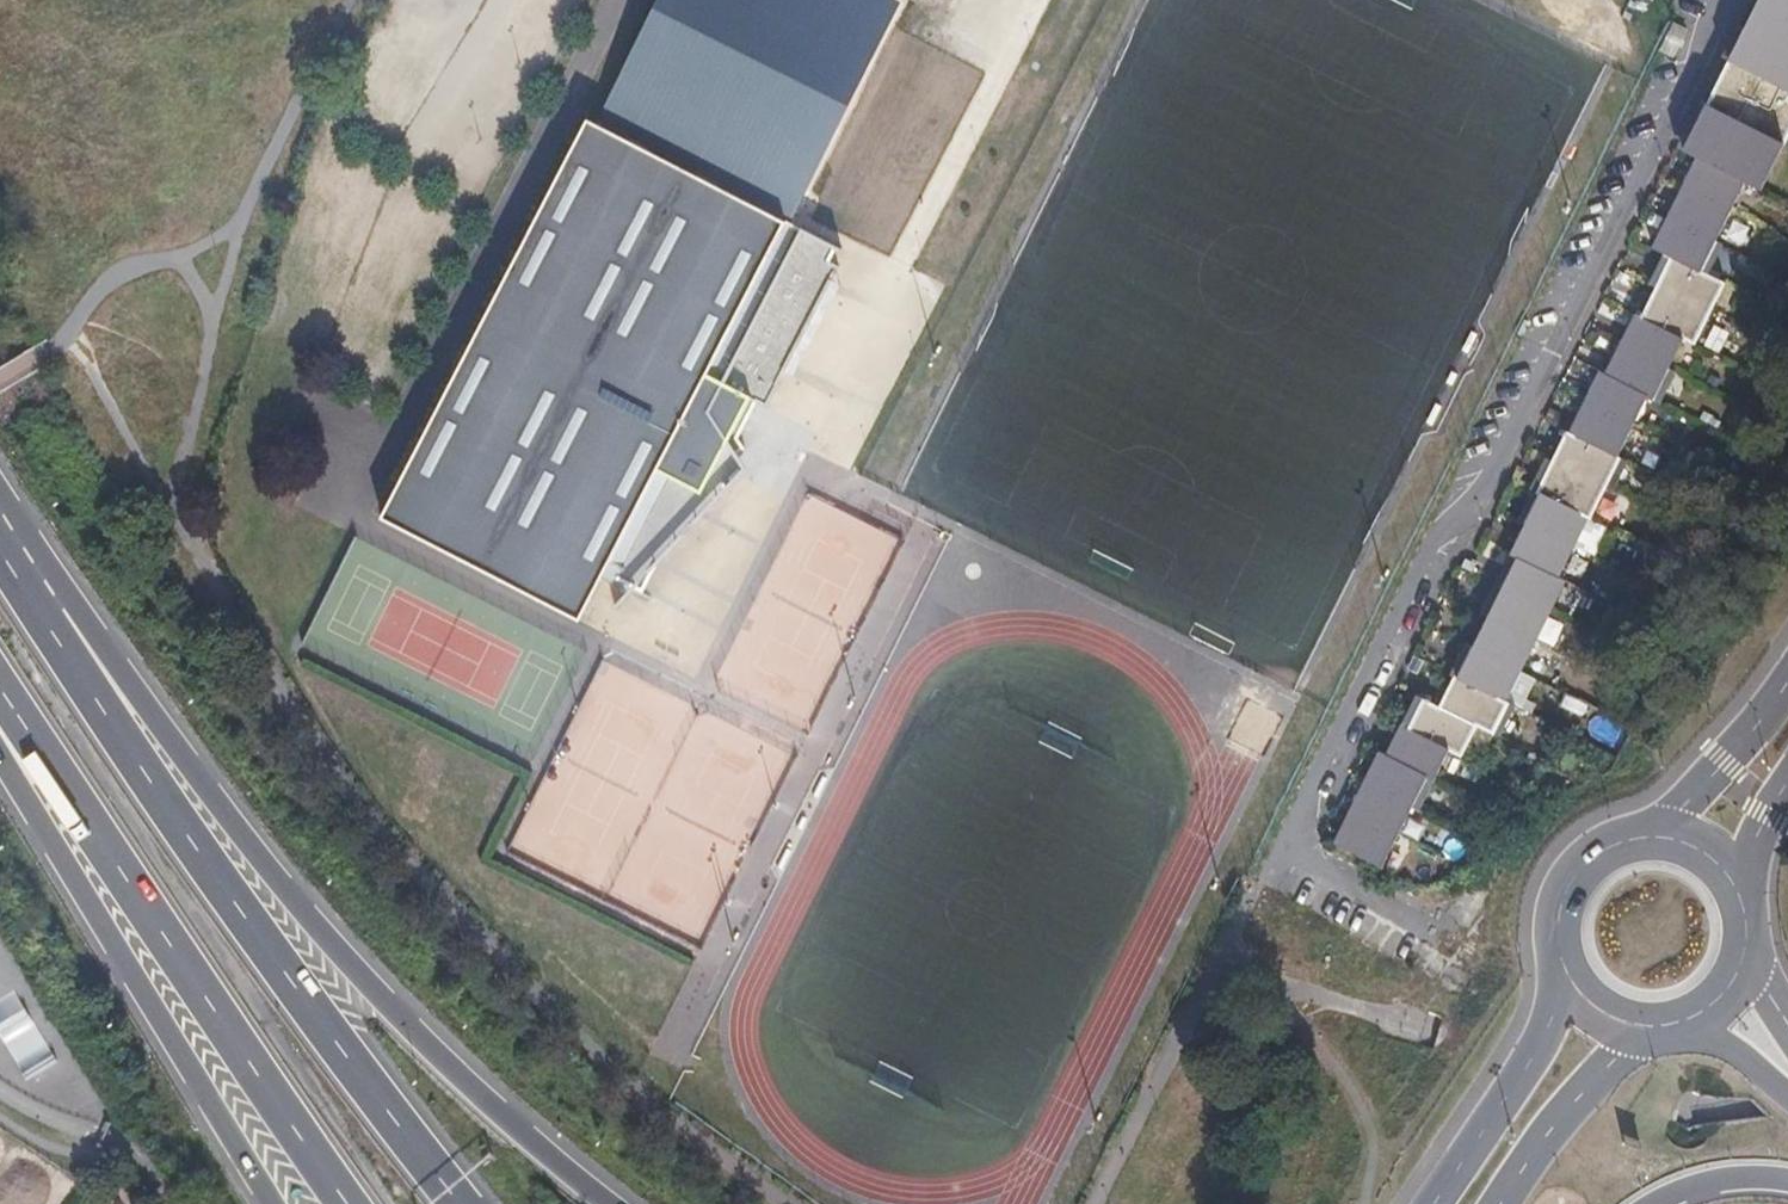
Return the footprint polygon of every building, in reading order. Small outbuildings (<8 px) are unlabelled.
[(868,0),(668,0),(610,107),(802,203),(893,13),(868,0)] [(1545,626),(1567,582),(1560,579),(1620,459),(1618,458),(1649,397),(1653,399),(1684,340),(1694,345),(1725,285),(1700,272),(1746,180),(1761,187),(1787,134),(1787,0),(1759,0),(1685,149),(1700,157),(1654,249),(1673,258),(1642,319),(1636,316),(1606,374),(1601,372),(1555,463),(1556,464),(1510,553),(1518,557),(1496,601),(1545,626)] [(605,119),(595,113),(383,512),(581,611),(603,570),(657,468),(710,370),(790,219),(762,209),(605,119)] [(710,370),(755,391),(768,399),(781,369),(790,375),(840,285),(831,279),(837,266),(829,260),(836,247),(790,219),(710,370)] [(755,391),(710,370),(657,468),(603,570),(640,588),(744,466),(733,431),(755,391)] [(1506,702),(1545,626),(1496,601),(1442,710),(1425,701),(1410,731),(1401,727),(1386,756),(1380,753),(1335,842),(1381,866),(1427,777),(1434,781),(1449,750),(1462,757),(1477,727),(1492,734),(1508,703),(1506,702)] [(0,1013),(0,1026),(2,1025),(19,1073),(50,1062),(29,1003),(0,1013)]
